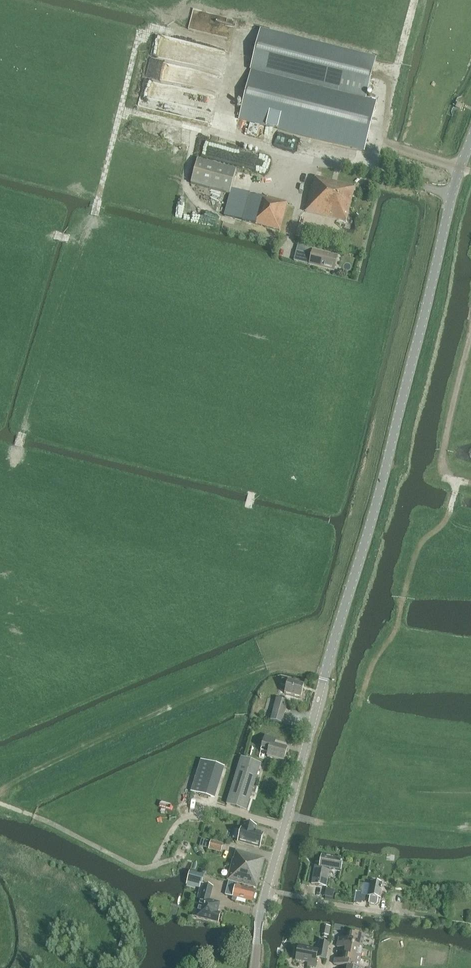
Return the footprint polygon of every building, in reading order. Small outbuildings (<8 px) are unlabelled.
[(218,29),(231,30),(231,20),(224,19),(224,17),(219,17),(218,29)] [(375,61),(261,32),(239,119),(266,125),(269,113),(281,116),(278,128),(364,150),(376,101),(366,98),(375,61)] [(193,90),(184,90),(184,100),(193,100),(193,90)] [(230,193),(237,170),(198,159),(191,183),(230,193)] [(355,187),(316,177),(313,187),(312,187),(305,212),(346,222),(355,187)] [(250,194),(232,189),(225,215),(243,220),(250,194)] [(259,197),(250,194),(243,220),(252,223),(280,230),(287,203),(267,197),(267,199),(259,197)] [(313,250),(310,264),(310,265),(334,271),(338,256),(313,250)] [(284,693),(301,698),(304,685),(282,679),(281,686),(286,687),(284,693)] [(271,720),(282,723),(288,701),(276,698),(271,720)] [(265,735),(261,751),(268,753),(267,757),(284,761),(287,749),(274,745),(276,738),(265,735)] [(246,810),(261,764),(241,757),(227,804),(246,810)] [(191,792),(209,798),(215,800),(225,768),(219,766),(218,767),(201,761),(191,792)] [(260,848),(264,834),(242,828),(238,842),(260,848)] [(209,848),(221,852),(223,844),(211,841),(209,848)] [(233,859),(228,880),(257,888),(265,859),(236,851),(234,859),(233,859)] [(312,884),(326,887),(330,870),(341,872),(343,861),(322,857),(321,864),(316,863),(312,884)] [(188,880),(202,883),(204,876),(190,872),(188,880)] [(188,880),(187,885),(199,888),(200,884),(202,885),(202,883),(188,880)] [(337,892),(339,883),(330,881),(328,890),(337,892)] [(229,882),(226,896),(233,897),(236,886),(236,884),(235,884),(229,882)] [(380,899),(383,884),(371,882),(368,896),(370,897),(369,903),(377,905),(378,899),(380,899)] [(200,884),(199,888),(192,917),(218,923),(220,914),(218,913),(220,903),(210,900),(213,887),(202,885),(200,884)] [(236,901),(237,898),(253,902),(256,891),(252,890),(253,888),(241,885),(241,887),(236,886),(233,897),(232,900),(236,901)] [(339,938),(338,942),(363,947),(365,936),(349,933),(348,939),(339,938)] [(119,946),(125,948),(128,937),(122,935),(119,946)] [(68,941),(63,939),(61,946),(68,948),(69,944),(67,944),(68,941)] [(329,943),(320,941),(318,951),(317,958),(326,959),(329,943)] [(361,958),(363,947),(338,942),(337,947),(346,949),(345,955),(361,958)] [(315,967),(317,958),(318,951),(299,947),(296,960),(308,963),(308,965),(315,967)] [(361,958),(345,955),(344,961),(335,959),(334,964),(348,967),(348,966),(358,967),(359,967),(361,958)]
